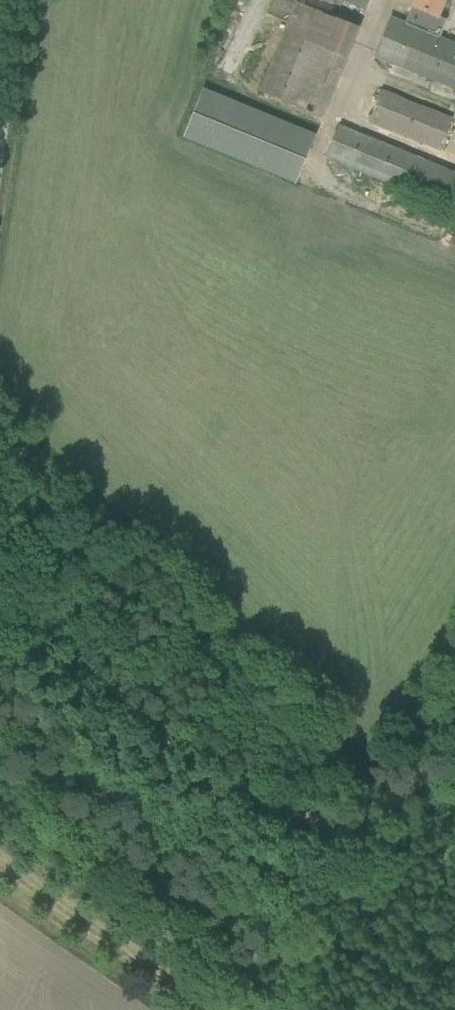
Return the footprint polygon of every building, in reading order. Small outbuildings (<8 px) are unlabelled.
[(343,1),(365,10),(369,0),(343,0),(343,1)] [(439,37),(446,21),(437,17),(444,0),(413,0),(410,7),(411,8),(405,24),(391,18),(375,57),(454,90),(454,44),(439,37)] [(260,92),(321,117),(350,47),(358,28),(297,4),(260,92)] [(182,138),(294,184),(315,135),(202,88),(182,138)] [(367,122),(438,151),(451,118),(380,89),(367,122)] [(337,125),(324,158),(454,212),(454,172),(337,125)]
